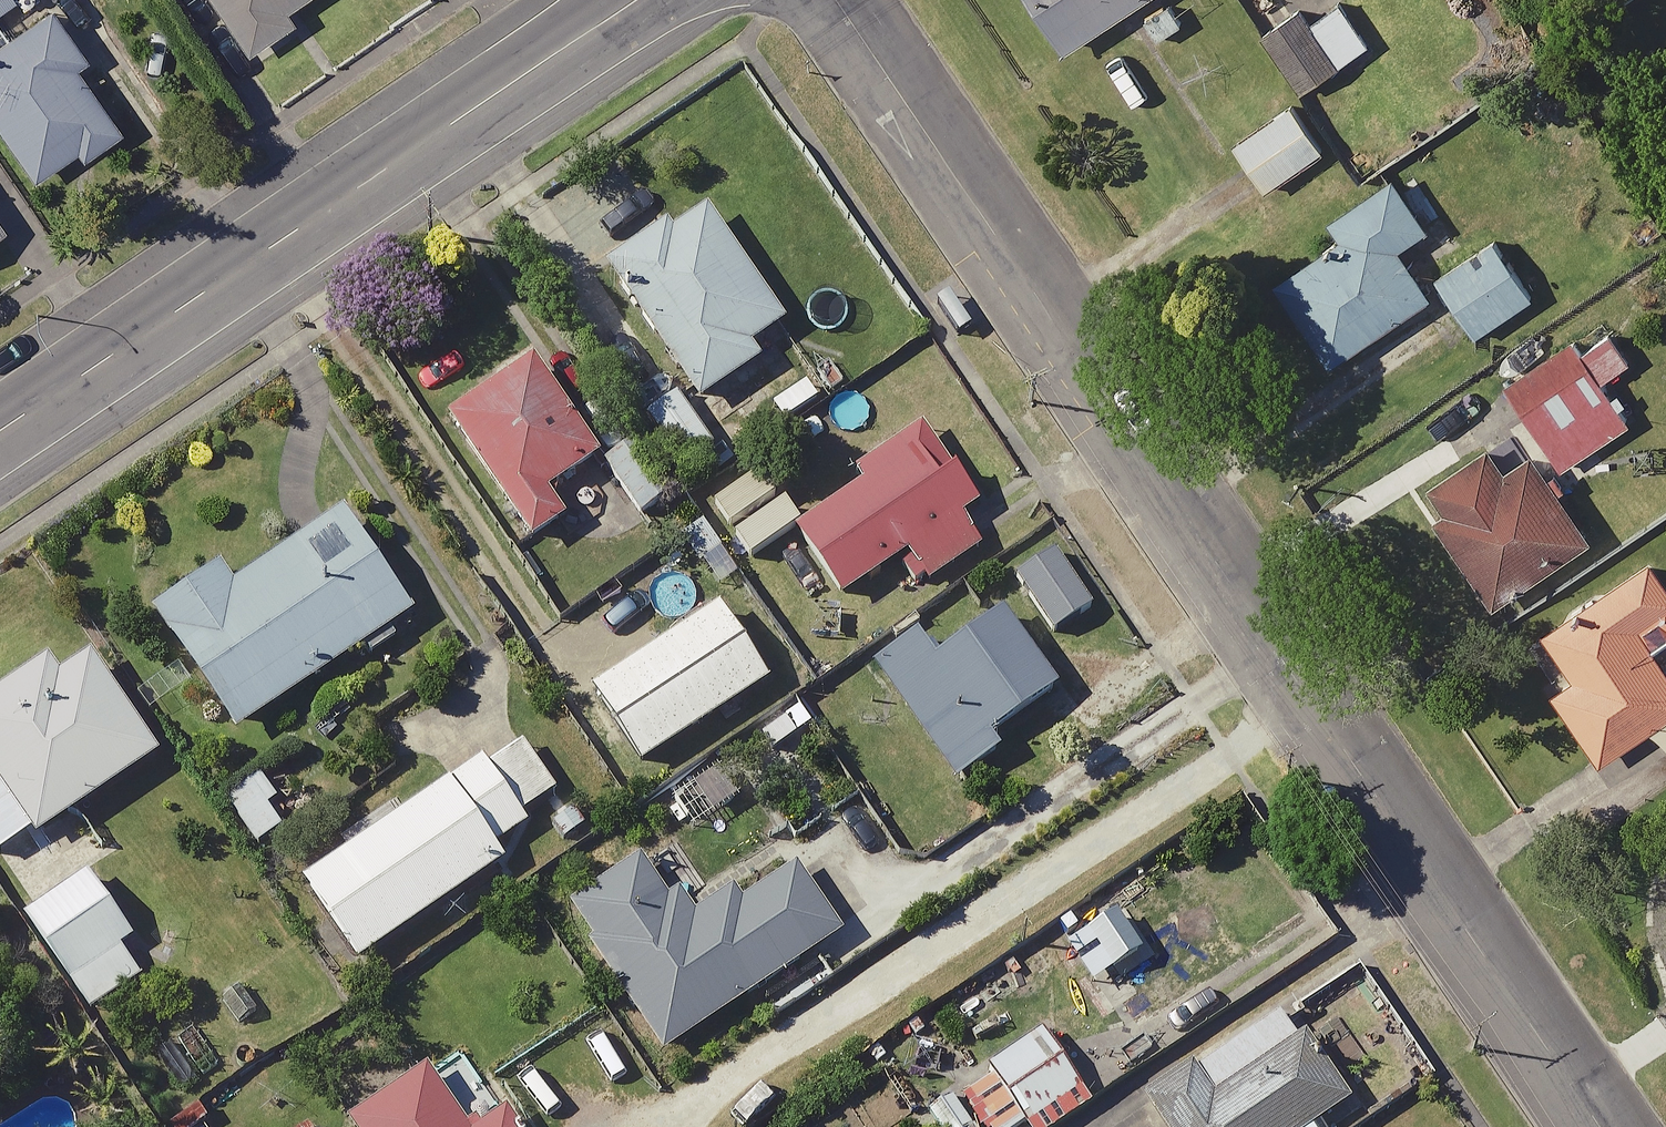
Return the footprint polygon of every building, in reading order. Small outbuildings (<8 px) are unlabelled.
[(22,169),(67,140),(72,148),(110,123),(37,12),(55,0),(0,0),(0,136),(22,169)] [(237,44),(281,14),(272,2),(275,0),(207,0),(237,44)] [(1056,41),(1117,0),(1029,0),(1056,41)] [(1333,0),(1320,0),(1297,17),(1329,61),(1361,38),(1333,0)] [(1315,142),(1281,93),(1222,135),(1256,183),(1315,142)] [(1384,169),(1316,213),(1329,231),(1266,273),(1319,354),(1418,290),(1385,240),(1417,220),(1384,169)] [(770,316),(692,198),(597,260),(686,394),(747,354),(736,338),(770,316)] [(1521,291),(1482,234),(1424,273),(1464,331),(1521,291)] [(1621,357),(1589,307),(1490,371),(1549,462),(1621,415),(1595,374),(1621,357)] [(584,452),(524,355),(436,409),(514,536),(553,511),(535,482),(584,452)] [(707,437),(676,391),(640,416),(671,462),(707,437)] [(961,497),(907,422),(849,464),(855,473),(781,527),(827,591),(888,547),(911,579),(966,539),(945,509),(961,497)] [(665,483),(625,429),(588,457),(628,511),(665,483)] [(1491,466),(1473,440),(1416,480),(1434,507),(1427,512),(1486,596),(1577,532),(1517,448),(1491,466)] [(411,599),(341,495),(222,576),(209,556),(141,601),(224,725),(411,599)] [(689,503),(663,522),(691,559),(716,540),(689,503)] [(1081,603),(1047,540),(998,566),(1032,628),(1081,603)] [(1638,550),(1510,634),(1587,752),(1665,701),(1665,675),(1642,639),(1665,623),(1665,592),(1638,550)] [(755,675),(705,598),(580,680),(630,757),(755,675)] [(1045,683),(989,598),(916,646),(904,630),(864,656),(942,774),(987,745),(976,729),(1045,683)] [(79,646),(46,667),(36,651),(0,674),(0,843),(146,748),(79,646)] [(792,697),(746,725),(762,750),(807,722),(792,697)] [(545,785),(511,736),(475,761),(468,750),(432,775),(369,819),(359,805),(322,831),(328,840),(286,869),(345,954),(490,854),(483,844),(519,818),(512,808),(545,785)] [(280,827),(246,773),(214,793),(248,847),(280,827)] [(1238,946),(1172,848),(1046,932),(1112,1030),(1238,946)] [(669,923),(625,853),(559,894),(652,1042),(827,931),(778,854),(669,923)] [(1649,856),(1644,919),(1665,921),(1665,857),(1649,856)] [(144,963),(78,866),(12,910),(78,1007),(144,963)] [(1329,1098),(1266,1006),(1144,1089),(1170,1126),(1317,1126),(1307,1112),(1329,1098)] [(1028,1024),(919,1093),(940,1126),(1024,1126),(1073,1096),(1028,1024)] [(410,1063),(338,1110),(349,1126),(453,1126),(410,1063)] [(489,1103),(453,1126),(505,1126),(489,1103)]
